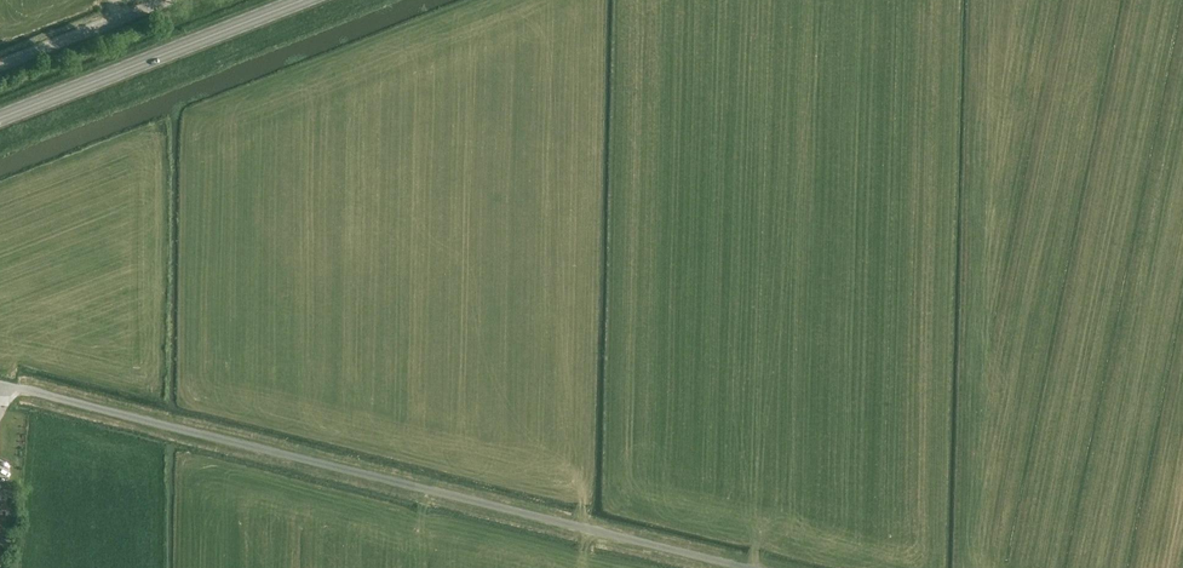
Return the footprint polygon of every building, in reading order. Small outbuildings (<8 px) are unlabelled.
[(0,514),(15,514),(16,483),(1,482),(0,514)]
